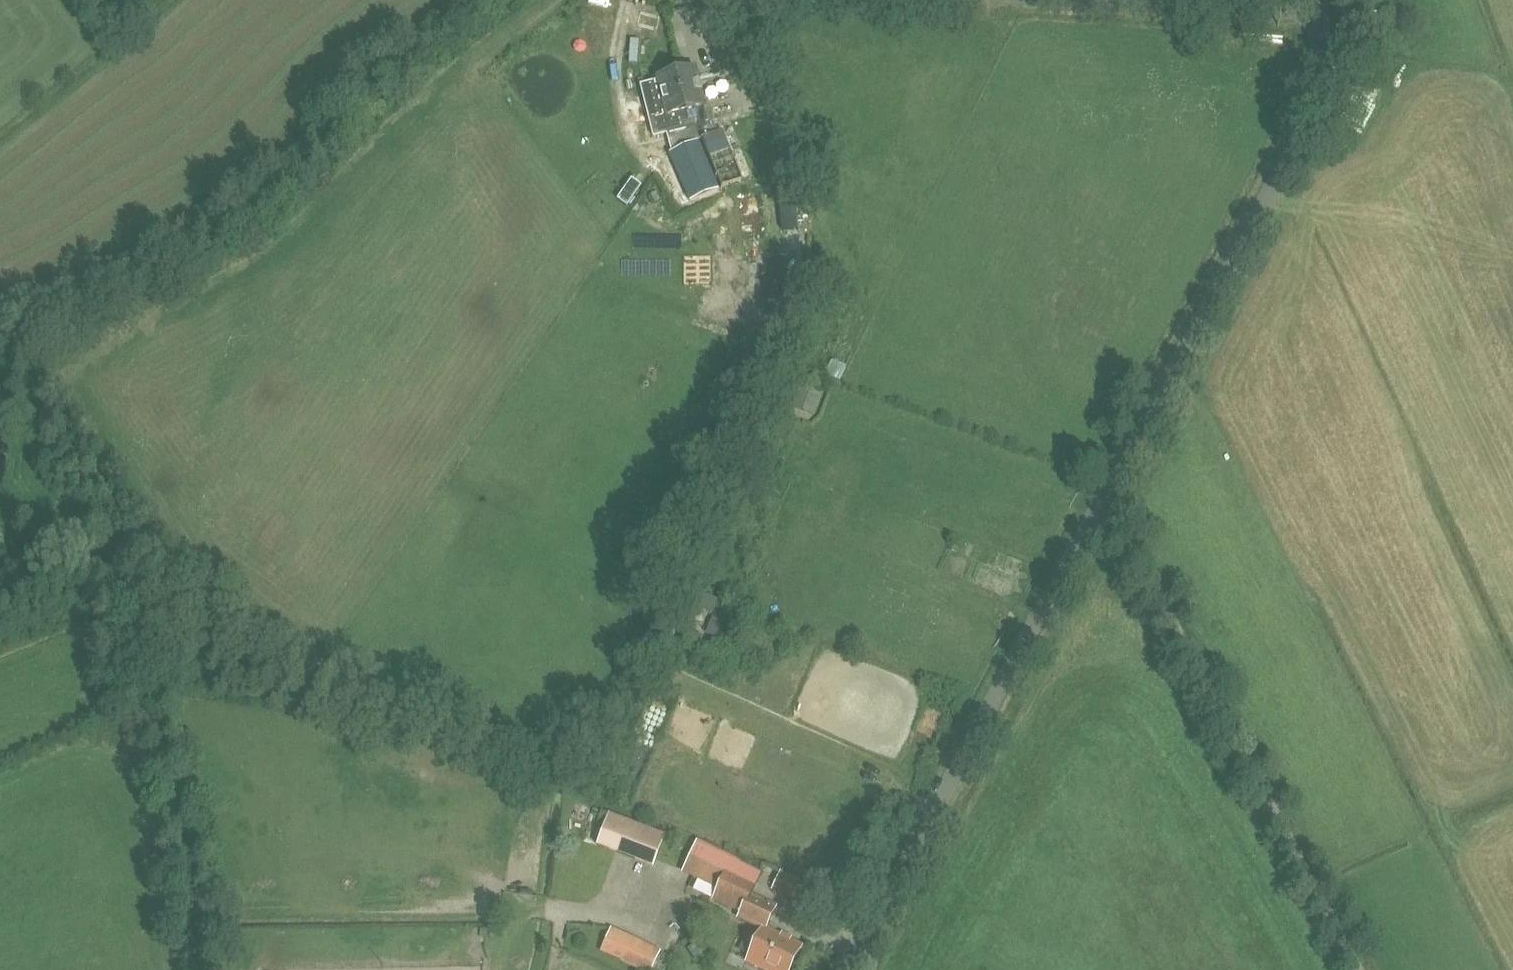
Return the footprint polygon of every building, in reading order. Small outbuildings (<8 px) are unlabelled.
[(666,133),(679,130),(714,121),(710,105),(705,106),(695,67),(658,77),(668,115),(662,117),(666,133)] [(705,198),(704,195),(742,180),(753,175),(744,153),(733,158),(722,131),(683,146),(689,166),(659,178),(672,210),(705,198)] [(641,186),(632,180),(618,200),(627,206),(641,186)] [(790,188),(777,189),(779,206),(796,204),(794,187),(790,188)] [(656,193),(648,198),(653,205),(660,200),(656,193)] [(846,368),(830,362),(825,377),(841,383),(846,368)] [(823,393),(800,384),(791,407),(815,416),(823,393)] [(664,836),(610,815),(599,845),(653,866),(664,836)] [(690,856),(701,861),(694,876),(720,888),(715,899),(741,912),(739,916),(764,929),(748,961),(767,969),(789,969),(800,946),(765,929),(776,908),(750,895),(762,872),(698,841),(690,856)] [(634,969),(645,969),(655,949),(603,927),(592,952),(634,969)]
